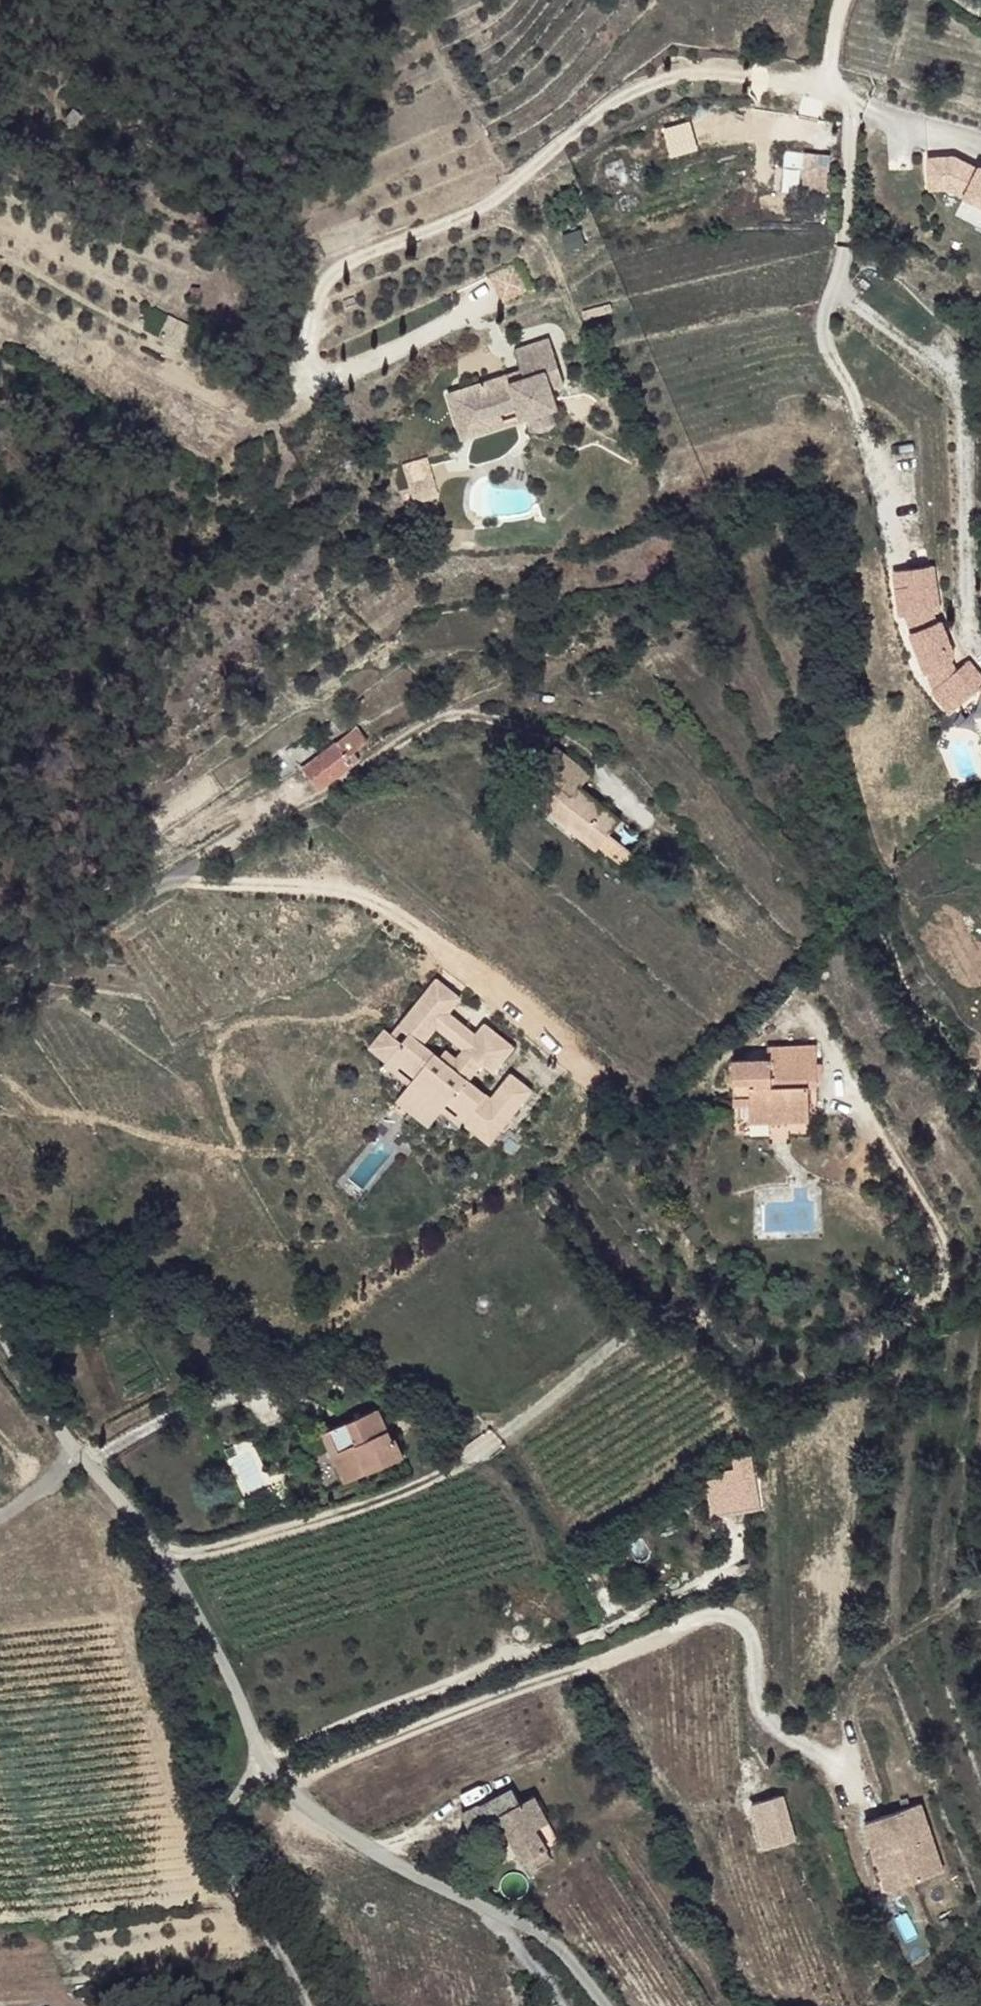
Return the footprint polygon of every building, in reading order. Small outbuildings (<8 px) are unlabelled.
[(825,196),(827,171),(825,171),(827,154),(805,151),(802,195),(825,196)] [(980,167),(978,169),(954,157),(928,158),(928,160),(929,160),(929,161),(929,184),(948,184),(967,193),(965,197),(980,205),(980,167)] [(967,193),(948,184),(929,184),(930,189),(947,189),(965,197),(967,193)] [(181,352),(192,325),(168,313),(158,336),(157,339),(181,352)] [(557,407),(551,388),(565,384),(550,339),(516,350),(523,370),(463,390),(473,422),(517,407),(521,418),(557,407)] [(473,422),(463,390),(449,395),(462,438),(521,418),(517,407),(473,422)] [(433,476),(428,457),(404,463),(409,483),(433,476)] [(941,626),(937,614),(944,613),(938,568),(912,572),(915,589),(901,590),(904,618),(909,617),(920,616),(924,631),(941,626)] [(899,574),(901,590),(915,589),(912,572),(899,574)] [(909,617),(914,635),(924,631),(920,616),(909,617)] [(980,692),(980,678),(970,664),(957,674),(951,667),(957,658),(946,624),(941,626),(924,631),(914,635),(927,676),(933,674),(938,689),(933,693),(950,716),(980,692)] [(349,731),(334,741),(346,756),(359,746),(349,731)] [(303,764),(294,771),(308,792),(319,785),(351,762),(346,756),(334,741),(303,764)] [(607,810),(569,779),(565,784),(559,779),(555,784),(533,766),(518,786),(559,816),(562,812),(590,835),(607,810)] [(620,819),(607,810),(590,835),(600,843),(620,819)] [(590,835),(562,812),(559,816),(587,840),(590,835)] [(632,830),(620,819),(600,843),(611,854),(632,830)] [(416,995),(437,1012),(442,1007),(454,994),(432,976),(416,995)] [(472,1102),(498,1124),(527,1088),(506,1070),(486,1095),(464,1077),(435,1054),(418,1039),(431,1023),(449,1037),(461,1023),(442,1007),(437,1012),(416,995),(394,1022),(404,1031),(386,1053),(411,1073),(405,1081),(436,1107),(443,1099),(461,1115),(472,1102)] [(455,1058),(469,1070),(477,1060),(489,1070),(509,1044),(479,1019),(470,1030),(459,1045),(464,1049),(455,1058)] [(449,1037),(459,1045),(470,1030),(461,1023),(449,1037)] [(364,1044),(382,1058),(386,1053),(398,1038),(380,1024),(364,1044)] [(464,1077),(469,1070),(455,1058),(464,1049),(459,1045),(450,1055),(441,1047),(435,1054),(464,1077)] [(817,1047),(769,1046),(770,1058),(733,1057),(733,1104),(748,1103),(749,1120),(770,1119),(770,1108),(811,1107),(810,1081),(819,1081),(817,1047)] [(379,1061),(405,1081),(411,1073),(386,1053),(382,1058),(379,1061)] [(424,1122),(436,1107),(405,1081),(392,1097),(424,1122)] [(436,1107),(455,1122),(458,1119),(461,1115),(443,1099),(436,1107)] [(458,1119),(484,1141),(498,1124),(472,1102),(461,1115),(458,1119)] [(811,1119),(811,1107),(770,1108),(770,1119),(811,1119)] [(399,1433),(385,1401),(328,1427),(351,1477),(373,1467),(365,1448),(385,1440),(399,1433)] [(407,1452),(399,1433),(385,1440),(393,1459),(407,1452)] [(393,1459),(385,1440),(365,1448),(373,1467),(393,1459)] [(747,1456),(730,1459),(734,1485),(730,1485),(733,1505),(756,1501),(752,1479),(750,1480),(747,1456)] [(521,1801),(513,1786),(480,1804),(479,1800),(460,1810),(469,1827),(497,1812),(522,1859),(547,1846),(535,1826),(548,1820),(533,1794),(521,1801)] [(919,1795),(863,1815),(880,1860),(873,1862),(881,1887),(944,1863),(919,1795)] [(792,1831),(785,1809),(767,1813),(773,1837),(792,1831)] [(551,1853),(547,1846),(522,1859),(527,1866),(551,1853)]
